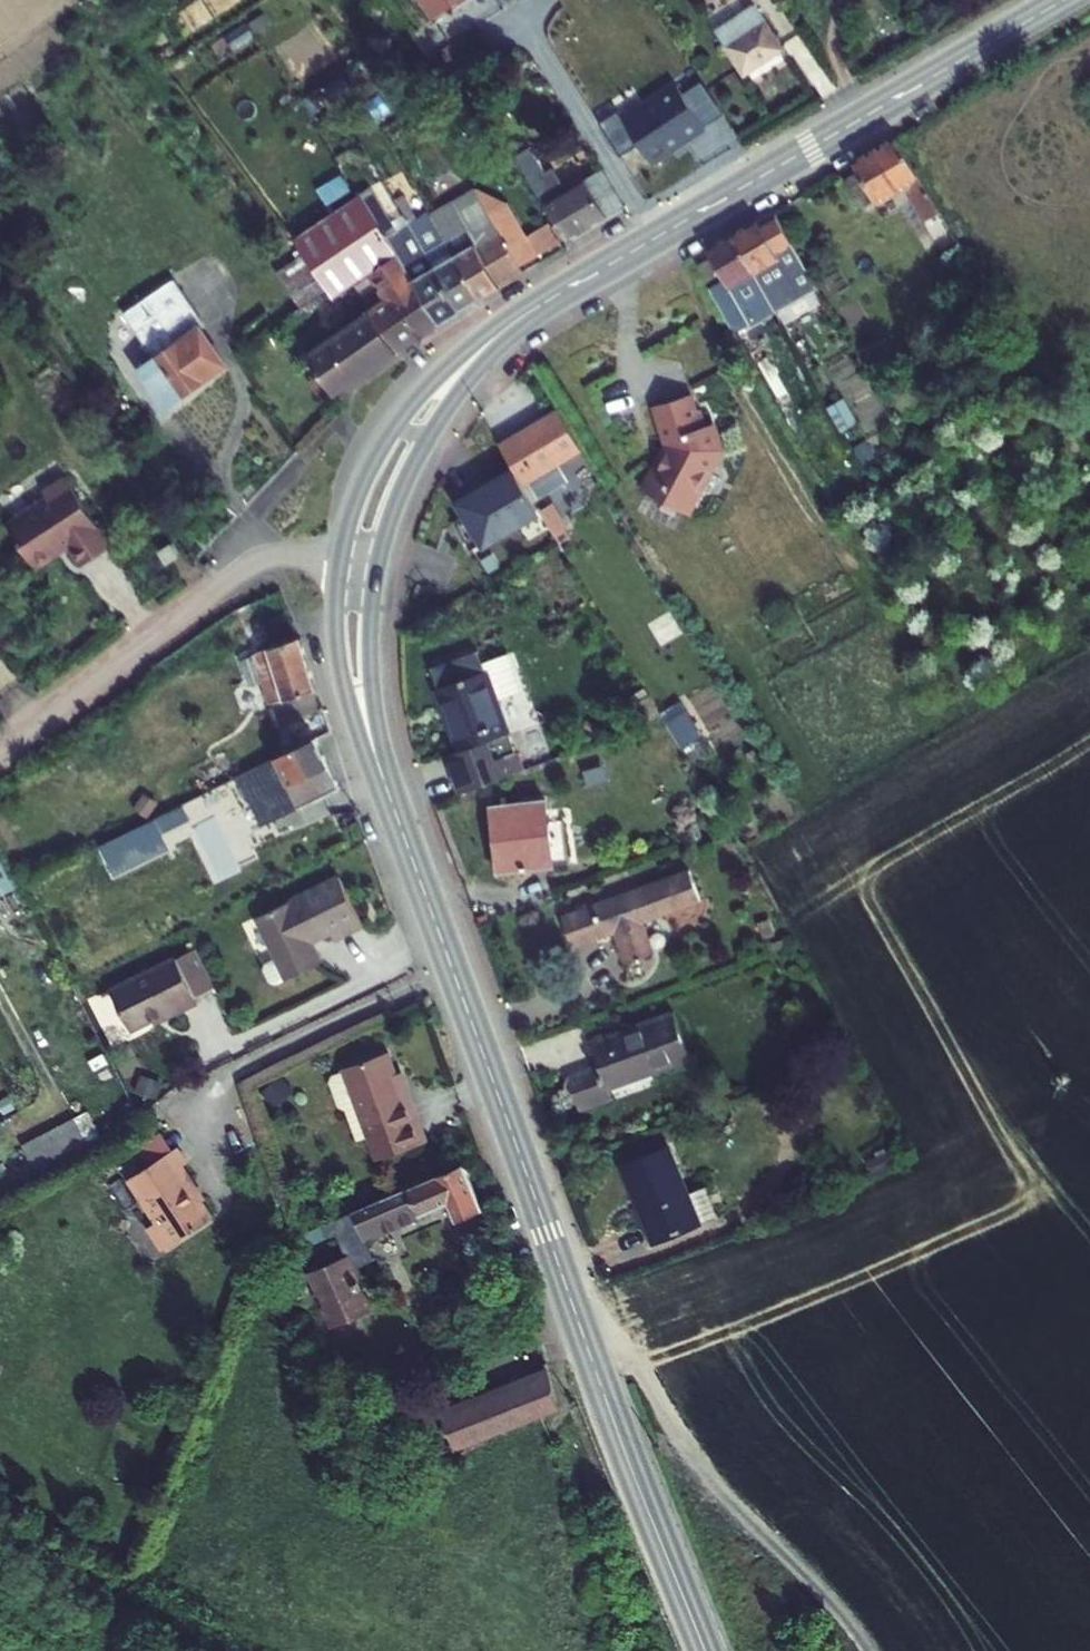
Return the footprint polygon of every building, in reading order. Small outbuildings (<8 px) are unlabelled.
[(715,31),(745,76),(784,50),(755,5),(715,31)] [(680,85),(626,119),(652,162),(707,127),(680,85)] [(393,109),(379,89),(368,97),(377,110),(372,114),(378,123),(384,119),(383,117),(393,109)] [(857,211),(874,201),(875,202),(904,185),(921,215),(925,222),(940,213),(896,138),(853,163),(859,174),(842,184),(857,211)] [(516,156),(532,182),(546,173),(531,147),(516,156)] [(604,169),(545,204),(568,242),(627,206),(604,169)] [(904,185),(875,202),(887,222),(901,213),(907,223),(921,215),(904,185)] [(411,279),(439,324),(459,312),(409,227),(396,234),(368,189),(359,195),(372,217),(393,249),(411,279)] [(475,192),(451,204),(474,243),(497,230),(488,213),(475,192)] [(307,356),(317,370),(334,396),(439,324),(411,279),(393,249),(372,217),(359,195),(292,240),(334,300),(372,275),(388,300),(307,356)] [(505,203),(488,213),(497,230),(519,267),(537,257),(505,203)] [(474,243),(451,204),(429,216),(479,300),(523,274),(519,267),(497,230),(474,243)] [(409,227),(459,312),(479,300),(429,216),(409,227)] [(776,253),(757,220),(732,235),(767,296),(793,282),(776,253)] [(712,258),(742,311),(767,296),(732,235),(707,249),(712,258)] [(809,273),(792,244),(776,253),(793,282),(809,273)] [(300,257),(276,274),(293,299),(318,281),(300,257)] [(697,266),(727,319),(742,311),(712,258),(697,266)] [(145,299),(201,382),(225,366),(200,330),(205,327),(172,281),(145,299)] [(326,294),(318,281),(293,299),(302,311),(326,294)] [(137,372),(163,409),(201,382),(145,299),(123,314),(154,360),(137,372)] [(668,441),(642,491),(688,514),(701,490),(698,482),(707,466),(714,464),(719,455),(712,435),(708,437),(700,410),(695,411),(690,394),(654,406),(664,439),(668,441)] [(540,499),(564,484),(554,466),(581,450),(558,412),(500,446),(522,483),(523,484),(529,481),(540,499)] [(47,498),(6,525),(35,569),(68,546),(81,567),(111,547),(65,478),(43,492),(47,498)] [(502,574),(557,541),(554,535),(540,512),(523,484),(522,483),(516,486),(517,488),(469,517),(502,574)] [(554,535),(562,530),(566,528),(552,505),(540,512),(554,535)] [(557,541),(560,546),(569,541),(562,530),(554,535),(557,541)] [(169,560),(179,553),(173,543),(162,550),(169,560)] [(263,681),(270,704),(316,689),(300,638),(297,639),(292,623),(264,631),(269,647),(254,654),(255,656),(263,681)] [(432,669),(438,690),(461,752),(448,756),(462,794),(524,771),(498,701),(521,692),(507,655),(492,661),(490,658),(482,661),(479,651),(432,669)] [(263,681),(255,656),(242,661),(250,685),(263,681)] [(639,727),(661,713),(651,697),(629,710),(639,727)] [(669,723),(687,712),(682,704),(662,716),(667,724),(669,723)] [(702,738),(687,712),(669,723),(684,749),(702,738)] [(300,808),(340,788),(316,739),(246,773),(259,801),(289,786),(300,808)] [(230,781),(244,809),(259,801),(246,773),(230,781)] [(492,807),(496,847),(502,846),(505,873),(553,868),(550,840),(546,801),(492,807)] [(152,820),(116,838),(127,860),(163,842),(152,820)] [(569,866),(565,838),(550,840),(553,868),(569,866)] [(505,873),(502,846),(496,847),(499,874),(505,873)] [(627,964),(653,954),(642,923),(701,902),(690,872),(563,918),(573,947),(615,932),(627,964)] [(335,941),(363,927),(339,878),(257,918),(276,958),(265,964),(263,970),(269,983),(275,985),(321,963),(311,942),(331,933),(335,941)] [(176,959),(111,991),(131,1031),(153,1020),(166,1014),(168,1018),(198,1004),(195,999),(184,976),(201,967),(194,952),(177,961),(176,959)] [(195,999),(215,989),(204,966),(201,967),(184,976),(195,999)] [(166,1014),(153,1020),(155,1025),(168,1018),(166,1014)] [(609,1089),(690,1059),(674,1014),(592,1044),(600,1068),(568,1080),(579,1111),(613,1099),(609,1089)] [(388,1052),(343,1068),(344,1071),(333,1075),(330,1082),(340,1107),(347,1110),(357,1106),(368,1137),(377,1160),(428,1141),(412,1100),(407,1102),(397,1074),(388,1052)] [(402,1072),(397,1074),(407,1102),(412,1100),(402,1072)] [(357,1106),(347,1110),(358,1141),(368,1137),(357,1106)] [(74,1119),(61,1126),(75,1154),(89,1147),(74,1119)] [(69,1157),(75,1154),(61,1126),(54,1130),(69,1157)] [(54,1130),(48,1133),(63,1161),(69,1157),(54,1130)] [(48,1133),(35,1140),(50,1168),(63,1161),(48,1133)] [(142,1151),(152,1165),(175,1150),(166,1136),(142,1151)] [(45,1170),(50,1168),(35,1140),(30,1142),(45,1170)] [(45,1170),(30,1142),(22,1147),(37,1175),(45,1170)] [(187,1164),(177,1148),(175,1150),(152,1165),(129,1180),(158,1223),(153,1226),(152,1234),(160,1247),(167,1248),(213,1218),(180,1168),(187,1164)] [(658,1241),(700,1224),(688,1195),(669,1148),(623,1166),(642,1213),(647,1212),(658,1241)] [(335,1234),(345,1257),(310,1272),(319,1293),(313,1295),(319,1310),(325,1307),(334,1328),(370,1311),(357,1280),(363,1277),(358,1267),(374,1260),(365,1239),(449,1202),(457,1220),(483,1209),(463,1164),(331,1223),(335,1234)] [(718,1217),(706,1187),(688,1195),(700,1224),(718,1217)] [(636,1216),(648,1245),(658,1241),(647,1212),(642,1213),(636,1216)] [(322,1227),(327,1238),(335,1234),(331,1223),(322,1227)] [(455,1450),(559,1409),(549,1373),(441,1415),(455,1450)]
